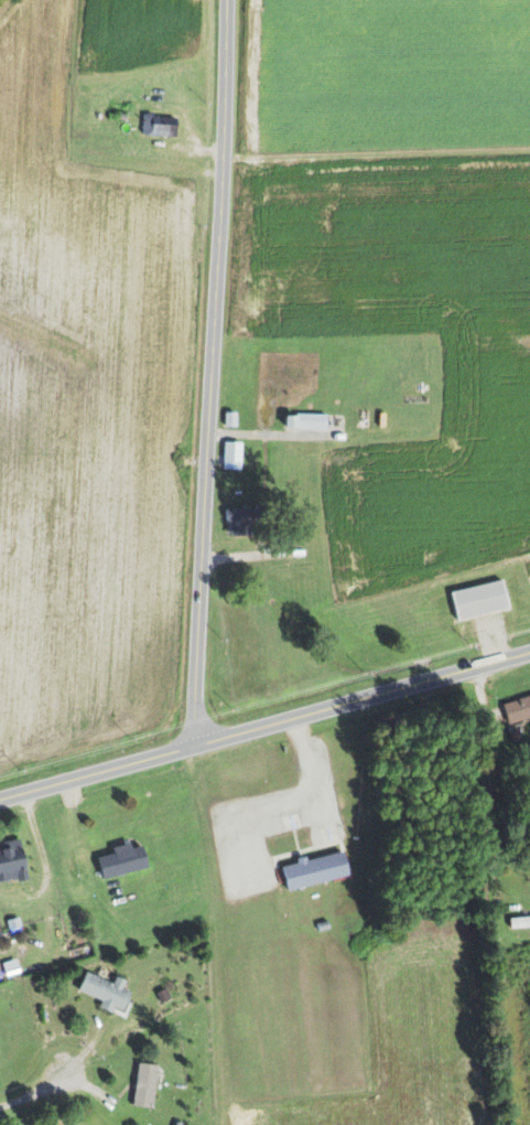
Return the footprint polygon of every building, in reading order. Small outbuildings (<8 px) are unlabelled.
[(143,135),(177,136),(178,124),(167,123),(168,115),(143,114),(143,135)] [(238,426),(238,412),(226,412),(226,426),(238,426)] [(328,415),(287,414),(287,428),(328,429),(328,415)] [(243,442),(225,441),(223,469),(242,469),(243,442)] [(227,509),(228,535),(254,535),(254,508),(227,509)] [(452,591),(459,621),(511,608),(504,579),(452,591)] [(502,703),(507,725),(529,719),(529,696),(502,703)] [(18,872),(18,867),(25,866),(23,840),(0,843),(0,874),(18,872)] [(113,847),(114,854),(99,857),(103,878),(149,869),(144,845),(133,847),(132,843),(113,847)] [(351,876),(345,851),(309,860),(308,856),(296,859),(297,863),(283,866),(289,891),(351,876)] [(511,926),(529,925),(529,915),(510,916),(511,926)] [(114,981),(87,970),(79,989),(102,999),(99,1005),(114,1011),(116,1006),(124,1009),(132,990),(124,987),(127,979),(116,974),(114,981)] [(155,1106),(158,1063),(138,1062),(135,1104),(155,1106)]
